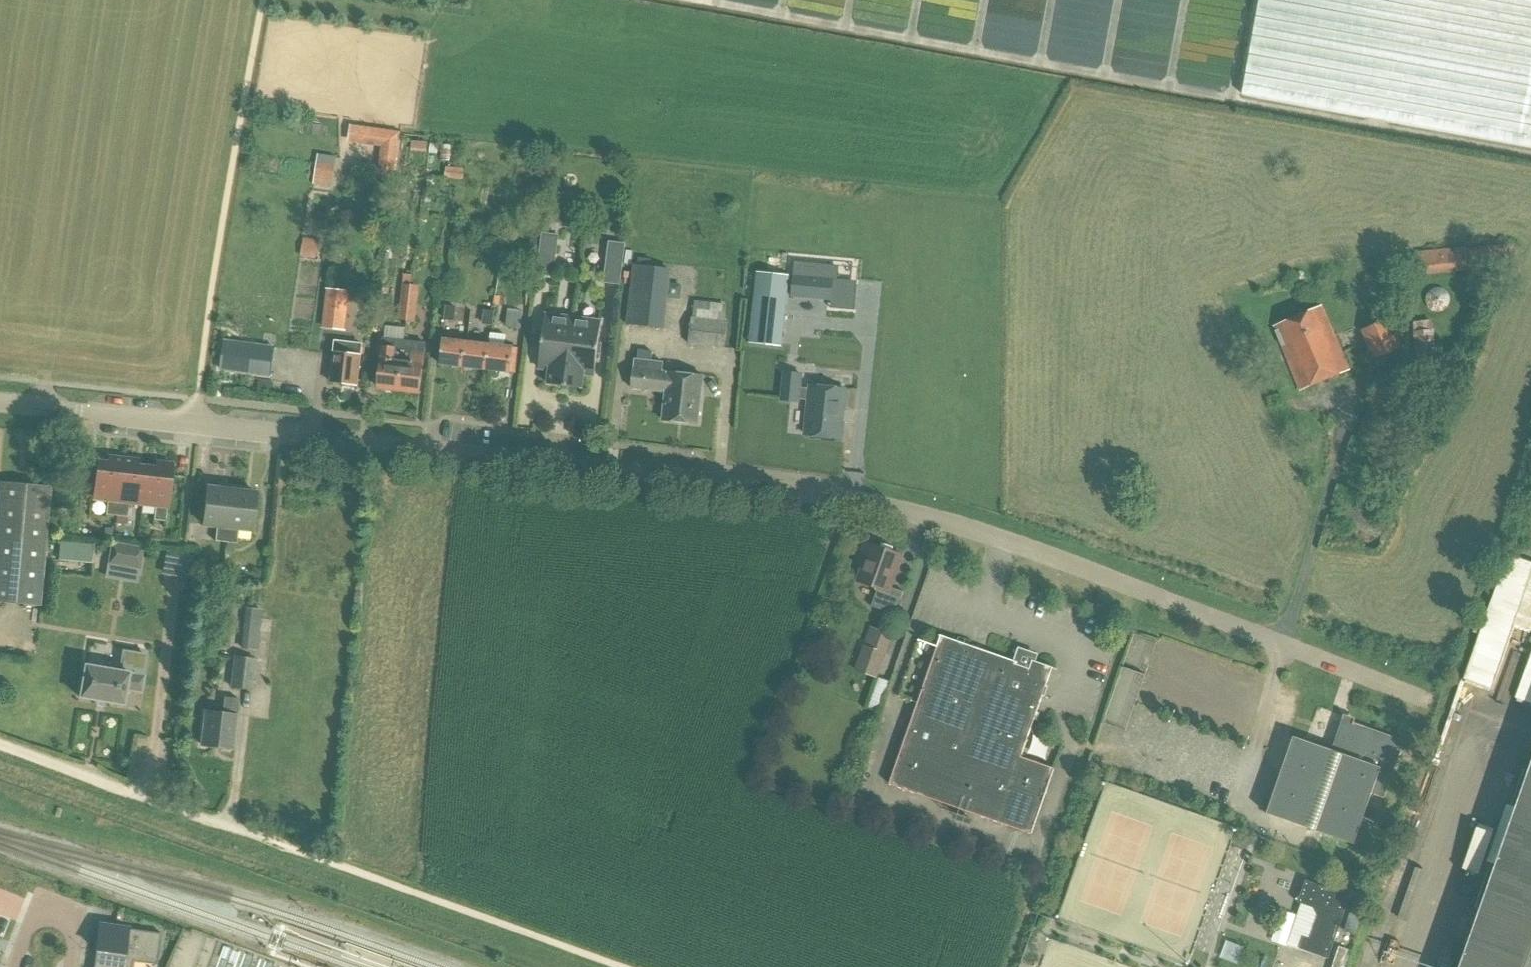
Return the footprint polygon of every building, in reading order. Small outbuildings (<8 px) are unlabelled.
[(1247,95),(1530,146),(1530,0),(1263,0),(1247,95)] [(394,176),(400,132),(351,126),(349,138),(386,143),(382,174),(394,176)] [(333,179),(336,157),(318,154),(314,184),(329,186),(330,179),(333,179)] [(463,180),(464,169),(446,167),(445,178),(463,180)] [(554,276),(559,235),(542,233),(537,274),(554,276)] [(317,259),(320,240),(304,238),(300,256),(317,259)] [(621,285),(626,243),(609,241),(603,283),(621,285)] [(1503,266),(1501,246),(1466,250),(1466,248),(1418,253),(1420,275),(1503,266)] [(661,328),(668,268),(634,265),(628,324),(661,328)] [(788,274),(757,271),(756,275),(750,344),(781,347),(788,274)] [(831,300),(833,279),(794,275),(792,296),(831,300)] [(415,322),(419,286),(404,284),(400,320),(415,322)] [(345,331),(350,291),(327,288),(322,328),(345,331)] [(1451,290),(1434,289),(1433,304),(1450,305),(1451,290)] [(725,321),(727,305),(695,301),(693,317),(692,317),(689,344),(725,348),(728,322),(725,321)] [(493,326),(494,311),(493,311),(493,304),(483,303),(482,311),(484,311),(482,325),(493,326)] [(455,321),(456,306),(446,305),(444,320),(455,321)] [(1301,390),(1350,369),(1323,306),(1274,326),(1301,390)] [(524,327),(525,315),(519,314),(520,309),(507,308),(506,313),(507,313),(506,327),(516,328),(517,326),(524,327)] [(566,386),(575,317),(547,314),(540,368),(551,369),(549,384),(566,386)] [(575,317),(566,386),(582,388),(584,374),(595,375),(602,321),(575,317)] [(1373,360),(1402,348),(1389,318),(1360,331),(1373,360)] [(1414,350),(1435,348),(1433,330),(1413,332),(1414,350)] [(488,370),(492,334),(491,334),(490,343),(467,341),(464,367),(488,370)] [(492,334),(488,370),(512,372),(515,346),(504,345),(505,335),(492,334)] [(400,390),(406,340),(385,338),(379,387),(400,390)] [(464,367),(467,341),(444,338),(441,364),(464,367)] [(359,385),(362,355),(363,344),(335,340),(333,352),(335,352),(332,382),(359,385)] [(406,340),(400,390),(420,392),(426,343),(406,340)] [(653,361),(654,351),(640,350),(639,359),(636,359),(633,388),(666,392),(663,419),(700,423),(705,375),(663,371),(664,362),(653,361)] [(811,388),(802,388),(803,373),(783,371),(780,401),(800,403),(800,400),(810,401),(807,435),(842,438),(846,389),(811,386),(811,388)] [(118,515),(124,458),(110,456),(109,462),(99,460),(94,497),(108,498),(106,514),(118,515)] [(143,502),(147,466),(138,465),(138,460),(124,458),(118,515),(129,516),(130,501),(143,502)] [(147,466),(143,502),(157,504),(155,519),(167,520),(173,463),(158,462),(157,467),(147,466)] [(52,486),(0,481),(0,483),(0,602),(42,606),(52,486)] [(233,484),(219,483),(218,488),(208,487),(204,523),(218,525),(216,540),(227,541),(233,484)] [(233,484),(227,541),(238,543),(240,527),(254,529),(258,492),(247,491),(248,486),(233,484)] [(111,542),(107,564),(140,569),(141,569),(144,547),(111,542)] [(897,615),(905,591),(891,587),(903,554),(867,542),(860,563),(866,565),(861,582),(879,588),(872,606),(897,615)] [(257,650),(262,610),(245,608),(241,648),(257,650)] [(879,677),(894,635),(871,627),(856,669),(879,677)] [(1030,668),(1018,664),(1019,662),(942,635),(890,784),(1033,833),(1055,768),(1022,757),(1053,667),(1033,660),(1030,668)] [(142,677),(146,656),(123,652),(120,671),(85,665),(79,698),(124,705),(126,689),(141,691),(144,677),(142,677)] [(251,688),(254,660),(235,658),(232,686),(251,688)] [(233,748),(237,699),(224,698),(222,713),(204,712),(201,745),(233,748)] [(1405,740),(1353,722),(1351,728),(1341,724),(1332,750),(1294,736),(1268,813),(1355,844),(1372,793),(1385,798),(1405,740)] [(1460,966),(1530,966),(1530,765),(1460,966)] [(1328,959),(1350,896),(1305,880),(1297,902),(1314,908),(1317,916),(1310,939),(1304,937),(1300,949),(1328,959)] [(1356,934),(1367,903),(1355,899),(1344,931),(1356,934)] [(161,933),(99,925),(93,966),(132,966),(132,962),(156,965),(161,933)] [(1349,950),(1339,947),(1332,966),(1343,966),(1349,950)]
